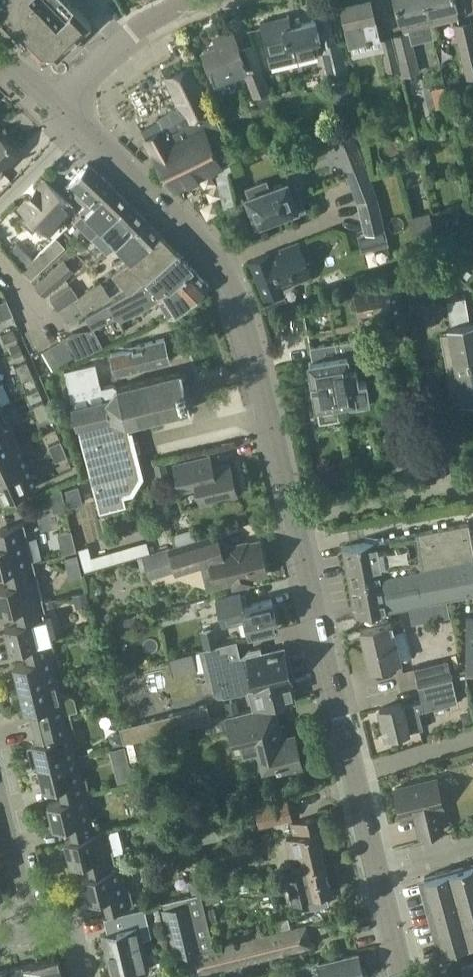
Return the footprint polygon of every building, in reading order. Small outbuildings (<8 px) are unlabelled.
[(40,54),(57,54),(90,23),(91,24),(92,23),(71,2),(69,0),(57,0),(56,1),(55,0),(0,0),(0,11),(40,54)] [(371,0),(355,0),(341,3),(351,43),(367,39),(367,41),(371,39),(371,38),(380,36),(371,0)] [(432,24),(426,0),(395,0),(400,20),(401,19),(403,31),(432,24)] [(456,0),(426,0),(432,24),(460,18),(457,6),(458,6),(456,0)] [(289,15),(260,22),(270,65),(318,54),(315,40),(321,38),(316,19),(301,23),(299,18),(290,20),(289,15)] [(472,75),(472,26),(472,20),(459,23),(460,30),(456,31),(467,77),(472,75)] [(247,69),(232,29),(219,34),(223,43),(203,50),(216,81),(247,69)] [(411,31),(392,35),(400,68),(402,76),(421,72),(411,31)] [(400,68),(392,35),(379,39),(386,71),(400,68)] [(340,41),(322,45),(330,80),(348,75),(340,41)] [(165,77),(180,109),(180,110),(207,97),(192,65),(165,77)] [(273,102),(260,69),(247,74),(260,107),(273,102)] [(176,123),(175,123),(146,137),(174,188),(223,164),(222,164),(236,158),(214,109),(213,109),(207,97),(180,110),(180,109),(172,113),(176,123)] [(353,103),(336,107),(338,117),(356,113),(353,103)] [(2,170),(20,152),(0,133),(0,172),(2,170)] [(338,153),(357,202),(377,195),(377,192),(358,146),(338,153)] [(113,186),(89,163),(66,185),(86,204),(80,211),(84,216),(87,213),(113,186)] [(26,211),(19,218),(33,231),(40,223),(50,232),(74,206),(46,181),(22,207),(26,211)] [(248,196),(258,223),(286,212),(287,216),(306,209),(301,197),(295,199),(288,181),(270,187),(268,185),(266,183),(263,182),(259,183),(256,184),(247,187),(250,195),(248,196)] [(111,220),(130,202),(130,201),(113,186),(87,213),(101,228),(110,218),(111,220)] [(358,205),(364,232),(357,234),(361,250),(389,244),(378,196),(377,195),(357,202),(358,205)] [(110,218),(101,228),(92,237),(107,253),(117,245),(118,245),(117,243),(145,217),(130,202),(111,220),(110,218)] [(409,216),(413,237),(415,245),(437,240),(436,235),(430,211),(409,216)] [(133,261),(161,234),(145,217),(117,243),(118,245),(133,261)] [(137,290),(178,251),(161,234),(133,261),(131,263),(113,275),(129,291),(131,293),(137,290)] [(65,245),(56,236),(31,261),(24,267),(23,268),(32,277),(65,245)] [(311,275),(298,241),(251,260),(264,295),(284,288),(283,286),(311,275)] [(194,267),(178,251),(137,290),(131,293),(129,291),(86,317),(93,328),(115,317),(122,319),(142,310),(157,300),(155,297),(169,287),(171,289),(194,267)] [(73,271),(65,260),(37,283),(46,294),(73,271)] [(209,284),(194,267),(171,289),(169,287),(155,297),(157,300),(168,317),(186,307),(209,284)] [(111,296),(102,282),(75,300),(84,314),(111,296)] [(398,283),(371,288),(374,305),(385,303),(390,328),(405,325),(398,283)] [(79,295),(72,284),(51,297),(57,308),(79,295)] [(451,325),(449,325),(450,333),(441,333),(447,365),(472,360),(472,321),(470,321),(466,297),(447,300),(451,325)] [(10,305),(7,298),(0,301),(0,310),(10,305)] [(10,305),(0,310),(0,313),(2,319),(14,314),(10,305)] [(2,333),(5,341),(17,336),(14,328),(2,333)] [(117,372),(143,365),(143,366),(171,359),(166,337),(137,343),(138,346),(112,352),(117,372)] [(51,347),(60,362),(60,363),(74,355),(64,338),(51,347)] [(338,356),(331,357),(337,402),(350,400),(351,404),(353,403),(357,408),(367,407),(369,400),(370,400),(367,381),(359,382),(357,370),(369,368),(366,351),(362,351),(360,338),(336,342),(338,356)] [(313,360),(310,361),(317,404),(317,406),(318,405),(321,420),(339,417),(337,402),(331,357),(338,356),(336,342),(313,346),(310,346),(313,360)] [(51,347),(42,352),(51,367),(60,362),(51,347)] [(15,365),(19,372),(30,367),(27,360),(15,365)] [(463,402),(472,400),(472,360),(447,365),(453,397),(462,394),(463,402)] [(73,406),(78,425),(99,510),(126,503),(124,493),(132,491),(141,475),(135,451),(141,450),(138,437),(132,439),(129,424),(191,408),(188,395),(191,394),(188,382),(185,383),(182,369),(118,385),(118,386),(118,387),(114,384),(102,387),(96,362),(65,369),(72,400),(74,399),(75,405),(73,406)] [(34,376),(30,367),(19,372),(22,381),(34,376)] [(32,405),(36,412),(47,407),(44,400),(32,405)] [(1,403),(0,404),(0,428),(10,423),(1,403)] [(51,416),(47,407),(36,412),(39,421),(51,416)] [(433,428),(442,427),(441,414),(432,414),(433,428)] [(19,443),(10,423),(0,428),(0,452),(19,443)] [(411,432),(417,465),(434,462),(428,430),(411,432)] [(49,444),(52,452),(64,446),(61,439),(49,444)] [(19,443),(0,452),(0,475),(27,463),(19,443)] [(68,455),(64,446),(52,452),(56,460),(68,455)] [(196,504),(234,495),(227,464),(201,471),(198,459),(170,465),(176,491),(193,487),(196,504)] [(165,462),(155,464),(158,478),(168,475),(165,462)] [(27,463),(0,475),(0,492),(3,499),(37,484),(27,463)] [(79,485),(65,489),(70,506),(83,503),(79,485)] [(62,487),(50,492),(55,511),(67,508),(62,487)] [(7,569),(34,562),(24,523),(0,529),(0,540),(1,545),(0,545),(0,570),(7,569)] [(357,615),(472,593),(472,537),(469,523),(378,541),(377,539),(343,546),(357,615)] [(170,546),(143,555),(150,577),(176,569),(177,573),(211,562),(217,585),(234,581),(235,586),(252,582),(251,577),(268,573),(261,540),(247,543),(247,542),(230,546),(230,547),(223,548),(218,532),(170,547),(170,546)] [(34,562),(7,569),(11,583),(0,585),(0,606),(1,610),(16,607),(43,600),(34,562)] [(240,593),(216,599),(222,624),(246,618),(250,633),(278,626),(272,598),(243,605),(240,593)] [(53,598),(43,601),(45,608),(55,605),(53,598)] [(11,650),(26,646),(26,645),(53,639),(43,600),(16,607),(20,620),(4,624),(11,650)] [(450,616),(447,600),(410,607),(413,622),(450,616)] [(402,660),(395,631),(406,629),(404,618),(361,627),(371,667),(402,660)] [(204,647),(218,643),(213,626),(200,629),(204,647)] [(26,645),(26,646),(30,660),(14,664),(20,687),(57,678),(51,656),(57,655),(53,639),(26,645)] [(218,643),(211,645),(215,659),(239,653),(236,640),(236,639),(218,643)] [(294,699),(293,695),(295,695),(292,682),(290,683),(289,679),(291,679),(284,649),(262,654),(260,646),(250,648),(240,657),(208,664),(205,669),(208,682),(213,684),(215,692),(219,695),(223,694),(223,695),(248,689),(252,709),(258,707),(275,703),(294,699)] [(454,678),(450,660),(416,667),(420,686),(453,678),(454,678)] [(26,712),(36,710),(42,713),(43,713),(45,722),(72,716),(70,712),(78,710),(75,697),(60,689),(57,678),(20,687),(26,712)] [(424,728),(420,711),(458,701),(453,678),(420,686),(423,701),(403,705),(402,703),(381,707),(387,736),(424,728)] [(197,724),(211,720),(209,709),(207,703),(132,722),(119,725),(124,743),(126,742),(150,737),(197,724)] [(283,736),(275,703),(258,707),(252,709),(226,715),(226,716),(211,720),(197,724),(200,737),(230,730),(235,753),(257,748),(262,768),(276,764),(276,766),(280,765),(282,774),(303,769),(295,733),(283,736)] [(75,732),(72,716),(45,722),(48,736),(33,740),(39,764),(76,755),(70,733),(75,732)] [(109,735),(112,746),(123,743),(120,732),(109,735)] [(154,750),(150,737),(126,742),(131,757),(131,759),(146,755),(146,754),(145,752),(154,750)] [(125,746),(110,749),(113,762),(128,758),(125,746)] [(85,793),(85,795),(91,793),(87,777),(81,778),(76,755),(39,764),(44,788),(60,784),(64,798),(85,793)] [(439,808),(444,807),(437,778),(396,788),(403,817),(419,813),(420,818),(417,819),(420,835),(444,829),(439,808)] [(64,798),(48,802),(54,827),(69,823),(73,837),(73,838),(100,831),(96,816),(91,817),(85,795),(85,793),(64,798)] [(287,798),(256,805),(260,824),(292,817),(287,798)] [(295,835),(287,837),(291,855),(301,852),(305,866),(305,867),(325,862),(314,817),(298,821),(292,822),(295,835)] [(71,863),(87,860),(90,874),(90,875),(117,868),(117,867),(107,829),(100,831),(73,838),(73,837),(65,839),(71,863)] [(198,847),(194,832),(176,836),(180,852),(198,847)] [(305,866),(285,871),(293,902),(309,898),(311,907),(328,903),(326,892),(332,891),(325,862),(305,867),(305,866)] [(425,877),(444,950),(472,942),(472,864),(425,877)] [(90,875),(90,874),(82,876),(88,900),(104,896),(108,911),(134,905),(130,889),(125,890),(120,867),(117,867),(117,868),(90,875)] [(194,879),(190,885),(192,893),(206,890),(202,876),(194,879)] [(209,891),(208,889),(206,890),(192,893),(160,901),(160,903),(162,903),(164,909),(163,909),(175,957),(189,953),(189,954),(188,955),(193,974),(311,945),(306,925),(213,948),(213,946),(201,893),(209,891)] [(219,891),(204,894),(206,903),(221,900),(219,891)] [(214,906),(204,908),(208,923),(217,920),(214,906)] [(137,970),(150,967),(140,927),(149,925),(145,907),(104,917),(108,932),(104,933),(109,952),(107,952),(112,973),(119,972),(120,976),(137,976),(137,970)] [(291,926),(288,917),(275,921),(278,930),(291,926)] [(364,976),(359,954),(319,963),(322,976),(358,976),(364,976)] [(40,976),(63,976),(58,957),(37,962),(40,976)] [(471,958),(472,961),(465,963),(464,960),(451,964),(454,973),(452,974),(452,976),(472,976),(472,958),(471,958)] [(37,962),(16,967),(18,976),(40,976),(37,962)] [(16,967),(0,971),(0,976),(18,976),(16,967)] [(295,969),(279,973),(280,976),(297,976),(295,969)]
